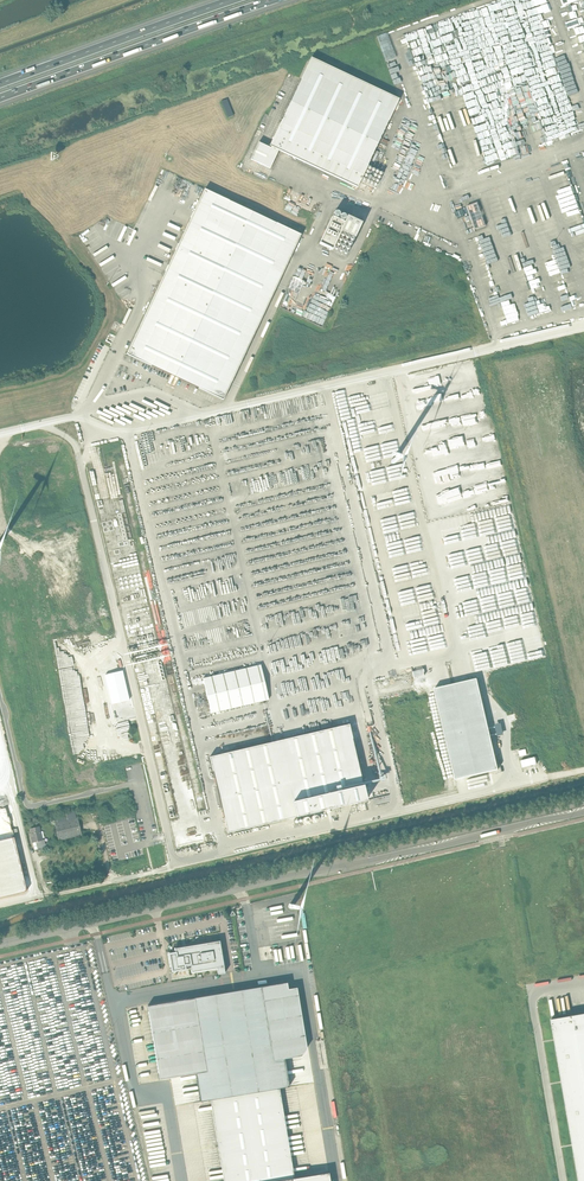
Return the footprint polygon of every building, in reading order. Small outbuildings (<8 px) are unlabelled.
[(272,147),(279,150),(358,187),(399,99),(311,58),(270,146),(272,147)] [(270,168),(279,150),(272,147),(271,148),(259,142),(251,159),(270,168)] [(127,354),(223,400),(301,235),(205,189),(127,354)] [(344,223),(332,217),(319,244),(332,250),(341,232),(355,238),(362,223),(347,216),(344,223)] [(395,468),(397,466),(399,465),(399,462),(399,460),(398,458),(397,456),(395,455),(392,455),(390,456),(388,457),(387,460),(386,462),(387,465),(389,467),(392,468),(395,468)] [(203,678),(211,713),(270,699),(262,664),(203,678)] [(107,674),(114,702),(132,698),(125,669),(107,674)] [(477,678),(434,688),(455,779),(498,769),(477,678)] [(367,800),(349,724),(210,757),(228,833),(367,800)] [(535,756),(521,759),(522,767),(537,764),(535,756)] [(82,836),(78,819),(55,825),(59,841),(82,836)] [(38,827),(36,827),(30,829),(32,836),(31,837),(32,842),(36,842),(38,850),(46,848),(44,840),(41,841),(38,827)] [(291,913),(294,912),(295,910),(296,908),(296,906),(295,904),(293,902),(291,901),(289,901),(286,901),(284,903),(283,905),(283,908),(284,911),(286,913),(288,914),(291,913)] [(177,948),(175,948),(175,952),(169,953),(170,963),(169,963),(170,966),(171,966),(172,971),(186,969),(185,967),(191,966),(192,972),(194,972),(218,968),(219,974),(225,973),(220,941),(177,948)] [(308,1047),(298,988),(289,990),(288,982),(262,987),(274,1060),(285,1058),(302,1055),(308,1047)] [(200,1101),(213,1099),(277,1088),(289,1086),(285,1058),(274,1060),(262,987),(195,998),(207,1071),(196,1073),(200,1101)] [(195,998),(148,1006),(160,1079),(196,1073),(207,1071),(195,998)] [(551,1019),(579,1180),(583,1180),(583,1014),(551,1019)] [(292,1178),(277,1088),(213,1099),(227,1180),(275,1180),(292,1178)] [(292,1178),(292,1180),(330,1180),(329,1172),(292,1178)]
